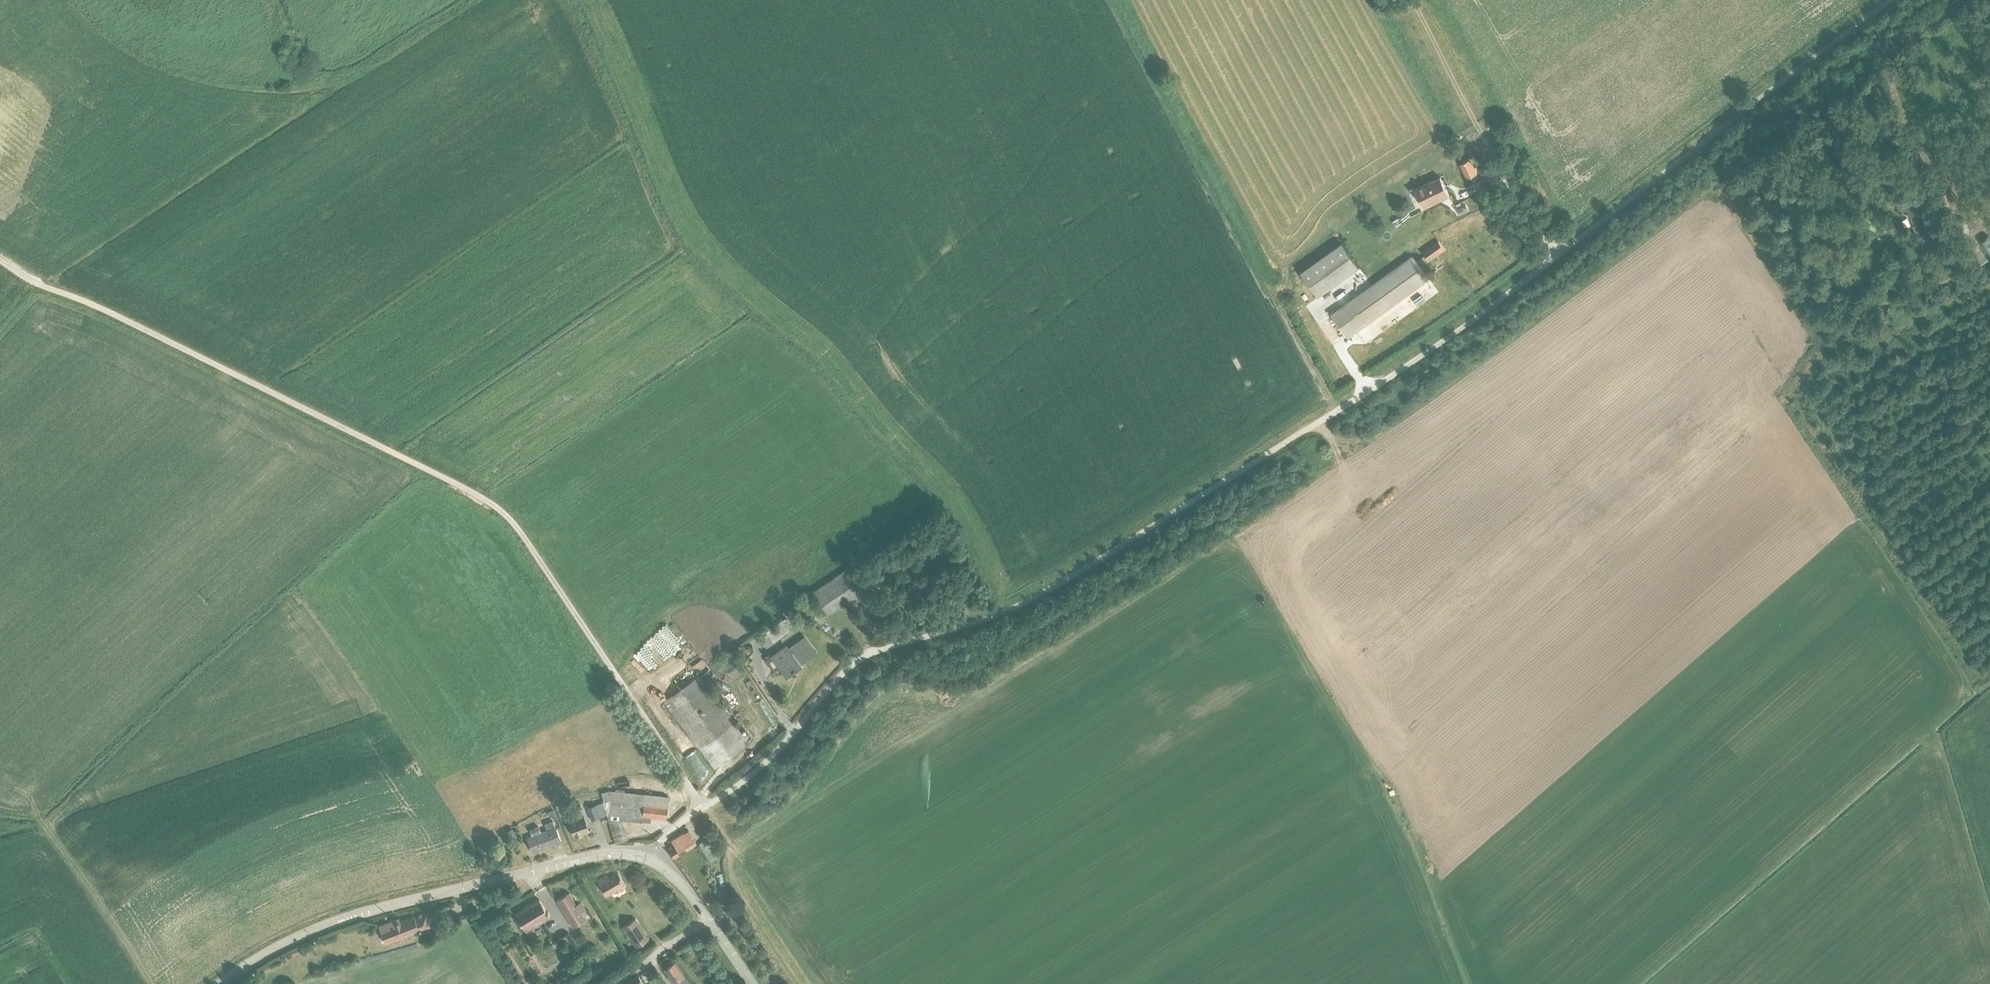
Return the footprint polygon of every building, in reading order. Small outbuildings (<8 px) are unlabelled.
[(1470,163),(1462,167),(1470,182),(1477,179),(1478,178),(1470,163)] [(1441,176),(1415,189),(1425,207),(1450,195),(1441,176)] [(1916,197),(1897,206),(1901,216),(1907,213),(1912,225),(1907,228),(1913,242),(1932,233),(1916,197)] [(1439,239),(1423,250),(1425,255),(1419,259),(1423,265),(1445,250),(1439,239)] [(1342,243),(1301,272),(1319,297),(1360,268),(1342,243)] [(1412,256),(1331,314),(1333,317),(1340,326),(1348,338),(1421,286),(1430,279),(1412,256)] [(847,570),(809,595),(823,617),(827,614),(828,615),(862,592),(847,570)] [(787,617),(766,631),(774,642),(794,627),(787,617)] [(771,656),(766,660),(774,671),(780,667),(787,677),(801,667),(799,665),(816,653),(804,636),(788,648),(786,645),(770,656),(771,656)] [(688,654),(691,659),(701,653),(698,648),(688,654)] [(695,665),(703,673),(711,666),(702,657),(695,665)] [(699,675),(664,702),(715,769),(750,742),(699,675)] [(699,752),(690,759),(706,778),(715,771),(699,752)] [(604,801),(608,814),(615,843),(628,839),(622,819),(651,822),(651,817),(667,818),(669,797),(624,792),(624,789),(615,788),(615,791),(609,790),(602,791),(604,801)] [(608,814),(604,801),(587,807),(592,819),(608,814)] [(554,808),(548,811),(549,816),(552,814),(554,820),(558,818),(554,808)] [(576,818),(569,820),(574,835),(590,829),(583,810),(574,813),(576,818)] [(532,835),(527,836),(533,851),(561,840),(553,819),(545,822),(547,828),(541,831),(539,824),(530,828),(532,835)] [(676,847),(669,851),(673,858),(697,844),(689,830),(685,833),(684,832),(672,840),(676,847)] [(607,875),(597,881),(606,897),(615,892),(618,893),(623,890),(624,886),(625,885),(623,881),(618,873),(609,878),(607,875)] [(569,892),(556,900),(573,927),(586,919),(582,912),(587,909),(582,901),(577,904),(569,892)] [(524,908),(516,914),(527,932),(551,917),(540,899),(533,903),(532,902),(524,907),(524,908)] [(718,913),(721,919),(728,916),(725,910),(718,913)] [(394,919),(379,925),(386,943),(431,926),(427,914),(416,918),(414,915),(401,920),(399,917),(394,919)] [(635,919),(623,927),(636,948),(649,940),(635,919)] [(693,942),(682,949),(685,953),(695,946),(693,942)] [(665,969),(668,974),(667,976),(673,983),(675,982),(676,983),(678,983),(680,982),(682,983),(690,983),(675,962),(665,969)]
